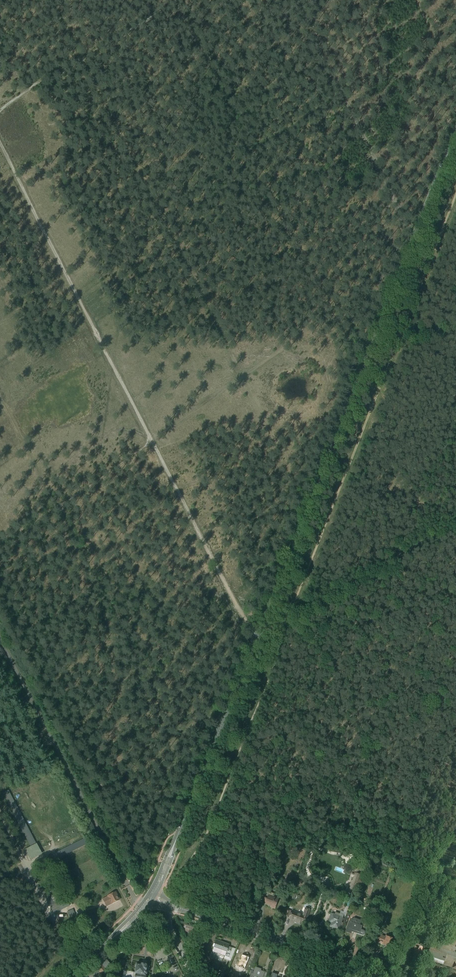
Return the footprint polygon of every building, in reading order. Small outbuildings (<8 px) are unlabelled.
[(63,851),(83,843),(81,836),(60,845),(63,851)] [(36,840),(23,847),(28,855),(40,849),(36,840)] [(108,908),(121,902),(116,891),(103,898),(108,908)] [(58,905),(52,894),(46,896),(47,898),(52,907),(55,905),(55,906),(58,905)] [(263,905),(277,910),(281,900),(267,895),(263,905)] [(294,917),(307,921),(311,910),(298,905),(294,917)] [(330,927),(341,931),(345,917),(331,913),(328,922),(331,923),(330,927)] [(350,917),(345,932),(352,934),(352,932),(362,935),(365,926),(361,925),(362,920),(350,917)] [(384,945),(393,948),(396,940),(387,936),(384,945)] [(231,959),(235,949),(214,942),(211,953),(231,959)] [(414,956),(421,958),(424,949),(415,946),(413,950),(416,951),(414,956)] [(455,968),(455,951),(447,948),(446,952),(449,953),(445,965),(455,968)] [(237,968),(245,971),(250,958),(242,954),(237,968)] [(151,958),(137,956),(135,971),(124,970),(123,976),(149,976),(151,958)] [(266,971),(253,967),(250,976),(264,976),(266,971)]
